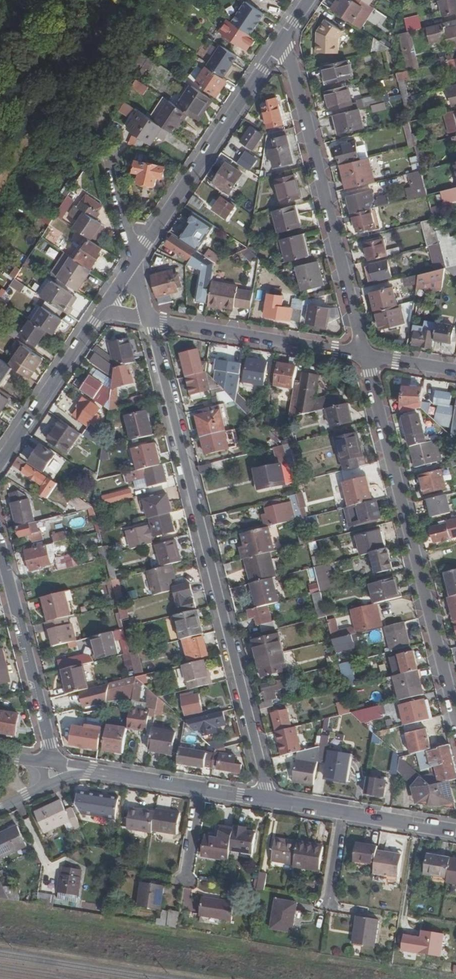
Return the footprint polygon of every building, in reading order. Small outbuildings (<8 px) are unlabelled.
[(334,11),(352,23),(366,3),(361,0),(351,0),(342,0),(334,11)] [(442,16),(455,12),(455,0),(439,0),(442,16)] [(246,1),(232,22),(252,35),(266,14),(246,1)] [(362,30),(375,9),(370,6),(366,3),(352,23),(362,30)] [(409,32),(412,32),(421,29),(418,16),(406,20),(409,32)] [(253,39),(255,37),(252,35),(232,22),(229,20),(221,32),(246,50),(251,43),(253,45),(256,41),(253,39)] [(427,28),(431,44),(448,40),(454,60),(455,59),(455,20),(427,28)] [(341,40),(344,33),(327,22),(319,35),(317,53),(338,55),(341,40)] [(401,35),(409,71),(421,68),(412,32),(409,32),(401,35)] [(372,54),(391,49),(375,38),(372,54)] [(238,56),(221,45),(207,66),(224,77),(238,56)] [(203,55),(210,59),(214,50),(207,47),(203,55)] [(156,62),(149,57),(144,66),(150,71),(156,62)] [(455,67),(455,59),(454,60),(442,63),(443,67),(449,66),(449,69),(455,67)] [(349,60),(323,66),(327,83),(353,76),(349,60)] [(217,96),(228,80),(224,77),(207,66),(196,82),(217,96)] [(398,74),(400,82),(407,80),(409,80),(408,72),(398,74)] [(148,86),(137,79),(132,86),(143,94),(148,86)] [(404,98),(409,97),(406,86),(408,85),(407,80),(400,82),(404,98)] [(206,108),(213,99),(191,85),(177,106),(190,114),(196,118),(204,107),(206,108)] [(348,86),(326,91),(330,110),(352,104),(348,86)] [(365,108),(388,102),(386,95),(386,94),(363,100),(364,101),(365,108)] [(404,98),(410,122),(410,123),(415,121),(409,97),(404,98)] [(265,108),(271,134),(286,130),(277,98),(270,100),(271,106),(265,108)] [(190,114),(177,106),(169,101),(156,121),(169,130),(173,132),(177,125),(181,128),(190,114)] [(365,108),(364,101),(352,104),(354,110),(360,109),(365,108)] [(196,118),(198,120),(206,108),(204,107),(196,118)] [(354,110),(335,115),(340,134),(365,128),(360,109),(354,110)] [(163,139),(169,130),(156,121),(139,110),(128,127),(152,143),(158,135),(163,139)] [(254,149),(263,136),(252,128),(243,141),(254,149)] [(412,129),(406,131),(409,140),(414,139),(413,134),(412,129)] [(416,146),(421,145),(418,133),(413,134),(414,139),(416,146)] [(294,162),(287,136),(275,139),(277,149),(271,151),(275,167),(294,162)] [(341,165),(343,165),(361,160),(357,146),(356,142),(348,144),(345,144),(336,147),(341,165)] [(429,169),(422,144),(421,145),(416,146),(422,171),(429,169)] [(365,145),(357,146),(361,160),(369,158),(365,145)] [(410,174),(422,171),(416,146),(410,148),(404,149),(410,174)] [(253,167),(258,160),(246,152),(241,159),(253,167)] [(343,165),(349,189),(375,183),(369,158),(361,160),(343,165)] [(156,185),(157,176),(163,177),(166,167),(137,160),(135,171),(141,173),(139,182),(156,185)] [(230,192),(242,173),(227,163),(215,182),(230,192)] [(341,165),(340,165),(347,190),(349,189),(343,165),(341,165)] [(416,198),(428,195),(422,171),(410,174),(413,187),(415,195),(416,198)] [(301,197),(295,176),(276,180),(282,202),(301,197)] [(80,185),(96,195),(100,189),(84,179),(80,185)] [(74,188),(56,214),(83,231),(84,230),(100,206),(94,201),(97,196),(96,195),(80,185),(79,184),(76,189),(74,188)] [(413,187),(407,189),(409,197),(415,195),(413,187)] [(379,198),(388,195),(387,188),(377,190),(379,198)] [(455,200),(455,188),(442,191),(445,203),(455,200)] [(428,195),(433,211),(445,203),(442,191),(428,195)] [(349,198),(353,214),(371,209),(376,208),(388,205),(387,200),(374,203),(373,201),(371,192),(349,198)] [(388,205),(392,204),(390,198),(389,195),(388,195),(379,198),(379,200),(373,201),(374,203),(387,200),(388,205)] [(194,196),(190,202),(199,208),(203,203),(194,196)] [(227,218),(235,206),(222,198),(214,209),(227,218)] [(295,205),(274,211),(279,233),(300,228),(295,205)] [(103,208),(100,206),(84,230),(87,232),(103,208)] [(371,209),(376,227),(366,230),(366,233),(381,229),(376,208),(371,209)] [(371,209),(353,214),(358,232),(366,230),(376,227),(371,209)] [(440,210),(433,212),(435,219),(442,217),(440,210)] [(213,224),(195,213),(189,222),(191,224),(181,239),(196,249),(213,224)] [(435,219),(422,222),(429,246),(441,243),(438,232),(436,224),(435,219)] [(452,238),(450,228),(446,229),(445,222),(436,224),(438,232),(447,230),(454,258),(455,257),(455,236),(452,238)] [(455,266),(455,257),(454,258),(447,230),(438,232),(441,243),(447,268),(455,266)] [(312,256),(306,233),(302,234),(308,257),(312,256)] [(308,257),(302,234),(281,240),(287,263),(308,257)] [(216,262),(197,250),(195,251),(172,236),(167,243),(190,259),(185,266),(200,276),(196,298),(209,300),(212,282),(216,262)] [(89,238),(76,259),(90,268),(92,269),(102,253),(100,252),(103,247),(89,238)] [(366,244),(370,261),(388,257),(387,251),(384,239),(366,244)] [(281,240),(277,241),(283,263),(287,263),(281,240)] [(441,243),(429,246),(435,271),(447,268),(441,243)] [(400,248),(387,251),(388,257),(401,253),(400,248)] [(72,256),(58,277),(79,291),(83,283),(81,281),(90,268),(76,259),(72,256)] [(325,286),(319,261),(297,266),(304,291),(325,286)] [(389,267),(388,262),(367,267),(370,282),(391,276),(389,267)] [(447,268),(455,276),(455,266),(447,268)] [(81,281),(83,283),(92,269),(90,268),(81,281)] [(418,284),(418,286),(445,279),(447,268),(435,271),(425,273),(420,275),(419,275),(418,284)] [(152,276),(161,305),(174,301),(172,293),(179,291),(178,287),(183,285),(179,273),(174,274),(173,270),(152,276)] [(419,275),(402,279),(404,285),(407,284),(408,286),(418,284),(419,275)] [(15,278),(11,284),(16,288),(21,291),(25,285),(15,278)] [(51,280),(41,295),(47,299),(60,308),(69,314),(72,309),(70,307),(66,304),(72,295),(51,280)] [(266,283),(256,280),(255,288),(265,290),(266,283)] [(212,282),(209,300),(235,304),(235,303),(252,305),(252,304),(254,293),(254,292),(237,289),(237,287),(212,282)] [(11,284),(1,299),(6,303),(16,288),(11,284)] [(371,293),(376,312),(398,306),(393,287),(371,293)] [(70,307),(77,298),(72,295),(66,304),(70,307)] [(280,318),(302,322),(303,310),(282,306),(283,297),(270,295),(267,315),(278,317),(280,318)] [(312,306),(314,298),(306,300),(305,306),(310,306),(312,306)] [(8,304),(6,303),(1,299),(0,300),(0,315),(8,304)] [(47,299),(42,306),(55,315),(60,308),(47,299)] [(406,323),(401,305),(398,306),(376,312),(381,329),(406,323)] [(32,320),(53,333),(62,320),(55,315),(42,306),(32,320)] [(327,326),(330,309),(312,306),(310,306),(307,322),(327,326)] [(7,332),(18,339),(20,336),(36,346),(46,331),(30,321),(23,331),(12,325),(7,332)] [(415,325),(412,339),(415,339),(414,343),(431,347),(436,323),(427,321),(426,327),(415,325)] [(437,323),(434,340),(451,343),(454,327),(437,323)] [(15,340),(13,348),(20,350),(23,342),(15,340)] [(110,345),(113,359),(116,367),(116,368),(117,368),(128,365),(135,363),(130,340),(110,345)] [(11,366),(13,367),(30,377),(43,358),(25,345),(11,366)] [(96,347),(93,351),(97,354),(116,367),(113,359),(96,347)] [(207,372),(208,364),(202,364),(198,351),(182,355),(187,377),(207,372)] [(116,367),(97,354),(91,362),(114,378),(116,368),(116,367)] [(13,367),(11,366),(0,358),(0,386),(13,367)] [(298,368),(299,360),(291,358),(290,367),(298,368)] [(264,384),(267,364),(249,360),(246,382),(264,384)] [(238,392),(242,366),(219,362),(215,381),(222,388),(225,391),(236,402),(236,403),(238,392)] [(280,365),(274,364),(271,384),(277,386),(280,365)] [(130,375),(128,365),(117,368),(119,378),(117,379),(119,388),(125,387),(134,384),(132,375),(130,375)] [(290,367),(280,365),(277,386),(294,389),(295,383),(298,368),(290,367)] [(94,372),(81,391),(109,410),(110,403),(110,400),(99,393),(109,379),(98,371),(96,374),(94,372)] [(209,381),(207,372),(187,377),(193,400),(203,398),(202,392),(212,390),(222,388),(215,381),(214,380),(209,381)] [(328,409),(340,406),(337,395),(315,400),(319,376),(304,375),(302,384),(296,383),(289,418),(300,416),(318,411),(328,409)] [(9,400),(11,396),(0,388),(0,394),(9,400)] [(212,390),(213,398),(218,398),(217,393),(225,391),(222,388),(212,390)] [(422,409),(425,389),(404,388),(402,406),(400,407),(402,413),(422,409)] [(213,398),(215,407),(219,406),(236,402),(225,391),(217,393),(218,398),(213,398)] [(248,415),(255,409),(238,392),(236,403),(248,415)] [(435,406),(441,407),(449,408),(451,395),(437,393),(435,406)] [(3,406),(4,407),(9,400),(0,394),(0,410),(3,406)] [(134,405),(146,402),(144,396),(132,398),(134,405)] [(96,425),(102,418),(97,414),(100,409),(92,403),(87,411),(82,407),(76,415),(81,419),(80,421),(88,426),(91,421),(96,425)] [(110,403),(109,410),(109,411),(110,411),(117,409),(118,409),(117,403),(110,403)] [(352,422),(348,404),(340,406),(328,409),(330,418),(332,426),(352,422)] [(215,407),(200,411),(201,417),(220,412),(219,406),(215,407)] [(449,408),(441,407),(440,415),(448,416),(449,408)] [(330,418),(328,409),(318,411),(319,415),(325,414),(327,419),(330,418)] [(197,418),(202,438),(203,438),(225,432),(220,412),(201,417),(197,418)] [(132,441),(153,436),(148,413),(127,418),(132,441)] [(448,416),(440,415),(439,423),(451,425),(453,417),(448,416)] [(290,425),(301,422),(300,416),(289,418),(288,418),(290,425)] [(404,420),(411,447),(426,443),(420,416),(404,420)] [(80,435),(62,422),(49,441),(67,453),(80,435)] [(85,438),(102,450),(103,448),(103,446),(101,445),(103,433),(93,426),(85,438)] [(277,437),(266,426),(262,430),(273,441),(276,438),(277,437)] [(234,430),(225,432),(229,449),(238,447),(234,430)] [(290,445),(295,443),(291,430),(286,432),(283,441),(280,441),(276,438),(273,441),(279,447),(284,446),(290,445)] [(225,432),(203,438),(207,454),(229,449),(225,432)] [(341,457),(362,452),(358,435),(337,440),(341,457)] [(426,443),(411,447),(417,468),(442,461),(437,441),(426,443)] [(138,468),(138,471),(161,465),(155,444),(133,449),(135,459),(138,468)] [(296,469),(290,445),(284,446),(290,471),(296,469)] [(44,472),(55,456),(41,446),(30,462),(44,472)] [(279,447),(275,448),(279,467),(260,471),(264,488),(293,482),(292,477),(290,471),(284,446),(279,447)] [(102,450),(100,462),(110,460),(108,447),(103,448),(102,450)] [(363,456),(362,452),(341,457),(342,461),(363,456)] [(363,456),(342,461),(345,472),(366,467),(363,456)] [(29,465),(19,458),(14,465),(25,472),(28,467),(29,465)] [(135,459),(129,460),(132,469),(138,468),(135,459)] [(200,466),(202,475),(213,472),(212,464),(200,466)] [(138,471),(125,474),(128,482),(147,478),(149,487),(167,482),(163,465),(161,465),(138,471)] [(28,467),(25,472),(24,473),(33,479),(35,481),(44,487),(40,493),(47,497),(57,483),(49,478),(48,480),(28,467)] [(98,475),(91,471),(86,468),(84,472),(97,481),(98,475)] [(441,470),(421,475),(426,494),(446,488),(441,470)] [(371,502),(365,478),(343,484),(349,508),(371,502)] [(116,502),(131,498),(129,490),(114,494),(116,502)] [(10,495),(18,527),(36,523),(31,501),(21,492),(10,495)] [(296,495),(290,497),(296,521),(303,519),(296,495)] [(170,514),(172,514),(168,496),(145,501),(146,507),(149,520),(151,519),(170,514)] [(447,496),(428,500),(433,518),(452,513),(447,496)] [(94,508),(94,507),(83,500),(78,507),(79,512),(94,508)] [(376,501),(371,502),(349,508),(348,508),(352,525),(380,518),(376,501)] [(271,527),(290,522),(285,504),(267,508),(271,527)] [(99,506),(94,507),(94,508),(100,532),(106,531),(100,506),(99,506)] [(40,532),(43,532),(42,527),(72,520),(71,514),(63,516),(38,522),(40,532)] [(174,532),(170,514),(151,519),(153,526),(128,533),(132,550),(153,544),(151,537),(174,532)] [(303,519),(304,526),(312,524),(310,517),(303,519)] [(426,527),(431,544),(455,538),(455,519),(426,527)] [(36,523),(18,527),(21,538),(34,535),(35,541),(45,539),(43,532),(40,532),(38,522),(36,523)] [(270,554),(276,552),(270,527),(243,534),(245,546),(241,547),(244,560),(246,560),(270,554)] [(52,535),(54,544),(70,540),(68,531),(52,535)] [(381,533),(358,538),(362,556),(372,554),(385,550),(381,533)] [(181,562),(176,541),(157,546),(162,566),(181,562)] [(54,544),(26,550),(31,571),(43,568),(42,563),(51,561),(48,550),(55,548),(54,544)] [(106,557),(112,555),(109,546),(104,547),(106,557)] [(106,557),(104,547),(98,549),(100,558),(106,557)] [(393,569),(388,550),(385,550),(372,554),(377,573),(393,569)] [(246,560),(252,585),(273,579),(277,578),(270,554),(246,560)] [(106,557),(106,560),(112,581),(118,580),(112,555),(106,557)] [(324,566),(320,555),(312,557),(315,569),(324,566)] [(56,559),(58,568),(70,566),(67,556),(56,559)] [(169,566),(173,580),(177,579),(174,565),(169,566)] [(147,572),(153,595),(174,589),(174,588),(175,588),(173,580),(169,566),(147,572)] [(324,566),(315,569),(321,593),(332,590),(326,566),(324,566)] [(452,597),(455,596),(455,571),(445,573),(452,597)] [(258,609),(268,606),(279,603),(273,579),(252,585),(258,609)] [(379,604),(400,598),(398,588),(396,580),(370,587),(375,605),(379,604)] [(108,582),(107,582),(111,598),(116,597),(115,594),(112,581),(108,582)] [(193,595),(190,584),(175,588),(174,588),(174,589),(181,615),(197,611),(194,601),(187,602),(186,597),(193,595)] [(44,598),(50,622),(67,618),(72,617),(66,592),(44,598)] [(327,617),(321,593),(314,595),(320,619),(327,617)] [(121,613),(122,619),(129,617),(125,602),(118,604),(118,605),(121,613)] [(375,605),(371,606),(376,627),(384,625),(379,604),(375,605)] [(258,609),(250,611),(251,617),(257,616),(259,625),(272,621),(268,606),(258,609)] [(371,606),(355,610),(361,631),(376,627),(371,606)] [(204,635),(198,611),(197,611),(181,615),(176,616),(182,641),(184,640),(193,638),(203,635),(204,635)] [(347,612),(327,617),(333,641),(352,636),(356,635),(354,629),(337,633),(334,620),(348,617),(347,612)] [(121,613),(117,614),(120,630),(125,629),(122,619),(121,613)] [(52,639),(54,648),(76,642),(72,625),(69,625),(67,618),(50,622),(45,624),(47,632),(50,632),(52,639)] [(139,623),(138,618),(125,621),(126,627),(139,623)] [(410,648),(404,623),(386,627),(392,652),(410,648)] [(117,648),(128,645),(125,629),(120,630),(114,632),(117,648)] [(99,661),(120,656),(117,648),(114,632),(93,637),(99,661)] [(254,642),(259,659),(284,653),(279,636),(254,642)] [(352,636),(333,641),(336,653),(351,649),(350,643),(353,642),(352,636)] [(193,640),(193,638),(184,640),(188,654),(196,653),(198,659),(209,657),(204,637),(193,640)] [(4,649),(0,651),(0,684),(12,681),(4,649)] [(130,654),(137,678),(145,676),(141,661),(138,652),(130,654)] [(404,675),(418,671),(413,652),(400,656),(404,675)] [(284,653),(259,659),(263,677),(288,671),(284,653)] [(85,656),(76,659),(78,666),(83,665),(88,664),(85,656)] [(390,658),(395,677),(404,675),(400,656),(390,658)] [(65,661),(67,669),(78,666),(76,659),(65,661)] [(208,673),(205,661),(184,666),(190,690),(214,684),(211,675),(209,676),(208,673)] [(353,670),(351,662),(339,665),(341,671),(341,672),(353,670)] [(68,695),(81,692),(89,690),(83,665),(78,666),(67,669),(62,671),(68,695)] [(339,665),(319,670),(321,676),(341,671),(339,665)] [(424,696),(418,671),(404,675),(395,677),(394,677),(396,686),(400,702),(424,696)] [(396,686),(394,677),(388,679),(390,687),(396,686)] [(110,685),(108,698),(124,700),(124,697),(133,698),(137,678),(110,685)] [(285,680),(278,682),(280,690),(287,688),(285,680)] [(280,690),(278,682),(263,686),(267,701),(276,698),(275,691),(280,690)] [(85,708),(107,702),(108,698),(110,685),(89,690),(81,692),(85,708)] [(157,710),(159,698),(149,689),(142,689),(139,707),(157,710)] [(339,691),(342,702),(338,703),(341,716),(352,714),(345,689),(339,691)] [(385,703),(383,694),(374,696),(377,705),(385,703)] [(53,697),(54,708),(68,706),(67,695),(53,697)] [(186,715),(198,713),(202,712),(199,695),(183,699),(186,715)] [(165,704),(175,712),(177,707),(166,696),(159,698),(165,704)] [(163,716),(165,704),(159,698),(157,710),(156,714),(163,716)] [(260,704),(261,710),(273,707),(271,701),(260,704)] [(429,701),(424,702),(428,720),(434,719),(429,701)] [(405,726),(428,720),(424,702),(401,708),(405,726)] [(201,718),(220,713),(219,707),(209,709),(209,711),(202,712),(198,713),(200,718),(201,718)] [(380,707),(352,714),(360,721),(383,715),(380,707)] [(150,712),(131,709),(128,728),(147,731),(150,712)] [(0,718),(0,733),(16,735),(20,714),(1,711),(0,718)] [(226,721),(224,712),(220,713),(201,718),(204,730),(205,735),(215,733),(214,728),(212,724),(226,721)] [(273,715),(277,732),(291,728),(287,712),(273,715)] [(185,722),(197,732),(204,730),(201,718),(200,718),(185,722)] [(324,731),(325,720),(299,726),(300,731),(312,728),(312,749),(319,747),(320,734),(323,734),(324,731)] [(98,743),(100,733),(84,730),(85,728),(75,726),(72,745),(95,749),(96,742),(98,743)] [(105,751),(124,754),(128,729),(109,726),(105,751)] [(282,757),(298,753),(302,752),(296,727),(291,728),(277,732),(282,757)] [(154,729),(150,751),(172,754),(176,733),(154,729)] [(374,734),(380,740),(384,743),(398,740),(395,729),(374,734)] [(413,755),(431,751),(426,730),(408,734),(413,755)] [(374,734),(372,744),(379,745),(380,740),(374,734)] [(321,747),(319,761),(328,762),(326,779),(346,783),(350,757),(330,753),(333,737),(323,735),(321,747)] [(224,740),(210,744),(216,750),(224,748),(226,747),(224,740)] [(450,746),(438,749),(439,751),(429,753),(433,767),(436,766),(441,784),(449,782),(455,780),(455,769),(450,746)] [(294,781),(314,785),(319,761),(321,747),(319,747),(312,749),(302,752),(298,753),(294,781)] [(177,763),(212,770),(213,768),(215,756),(207,754),(208,753),(180,748),(177,763)] [(215,756),(213,768),(233,771),(232,777),(240,778),(242,764),(235,763),(236,756),(223,754),(216,753),(215,756)] [(394,755),(391,773),(397,774),(400,757),(394,755)] [(398,771),(406,779),(414,770),(400,758),(398,771)] [(449,782),(441,784),(431,786),(414,770),(406,779),(413,786),(417,804),(438,807),(454,803),(449,782)] [(384,797),(386,783),(368,779),(366,793),(384,797)] [(102,798),(102,796),(80,792),(77,806),(84,807),(83,814),(115,820),(118,801),(102,798)] [(80,826),(72,809),(65,812),(61,802),(34,814),(43,833),(64,824),(70,822),(73,829),(80,826)] [(152,831),(155,814),(139,811),(139,810),(130,809),(127,830),(152,834),(152,831)] [(179,814),(156,809),(155,814),(152,831),(176,835),(179,814)] [(80,826),(81,829),(87,827),(84,820),(78,823),(80,826)] [(70,822),(64,824),(68,831),(73,829),(70,822)] [(27,847),(18,827),(0,835),(0,859),(27,847)] [(230,851),(234,831),(221,829),(219,840),(206,838),(203,856),(228,861),(230,851)] [(255,835),(234,831),(230,851),(252,854),(255,835)] [(297,845),(297,844),(275,839),(271,862),(293,866),(297,845)] [(324,845),(298,840),(297,844),(297,845),(323,849),(324,845)] [(377,852),(378,848),(356,844),(353,861),(375,865),(377,852)] [(319,870),(323,849),(297,845),(293,866),(319,870)] [(401,857),(377,852),(375,865),(373,874),(397,878),(401,857)] [(447,879),(450,859),(427,855),(423,875),(447,879)] [(451,858),(450,859),(447,879),(446,884),(455,885),(455,859),(451,858)] [(58,894),(78,897),(81,878),(82,870),(64,868),(63,875),(62,875),(58,894)] [(259,874),(257,890),(264,891),(267,875),(259,874)] [(138,907),(159,910),(163,887),(142,883),(138,907)] [(43,894),(41,906),(52,908),(54,895),(43,894)] [(199,916),(231,921),(234,904),(202,899),(199,916)] [(270,929),(291,932),(297,903),(275,900),(270,929)] [(155,925),(166,926),(168,912),(161,910),(159,920),(155,920),(155,925)] [(166,926),(177,928),(179,912),(168,910),(168,912),(166,926)] [(353,944),(373,948),(378,921),(357,917),(353,944)] [(403,936),(401,952),(439,958),(443,935),(419,931),(418,939),(403,936)]
